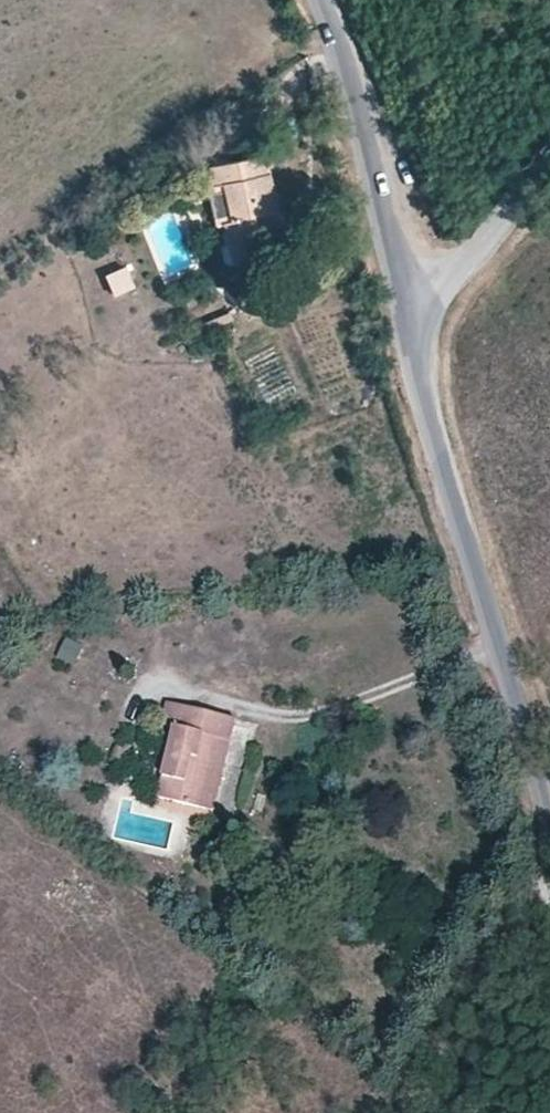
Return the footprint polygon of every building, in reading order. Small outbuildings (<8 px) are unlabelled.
[(212,167),(215,183),(224,180),(233,220),(224,221),(234,263),(275,255),(271,228),(267,210),(279,208),(267,155),(212,167)] [(224,180),(215,183),(210,183),(219,223),(224,221),(233,220),(224,180)] [(283,226),(279,208),(267,210),(271,228),(283,226)] [(126,268),(106,277),(116,297),(135,288),(126,268)] [(67,639),(60,662),(79,667),(86,644),(67,639)] [(232,742),(237,720),(169,704),(163,723),(178,727),(160,798),(198,808),(215,737),(232,742)] [(198,808),(215,812),(232,742),(215,737),(198,808)] [(128,749),(116,747),(113,763),(124,766),(128,749)]
